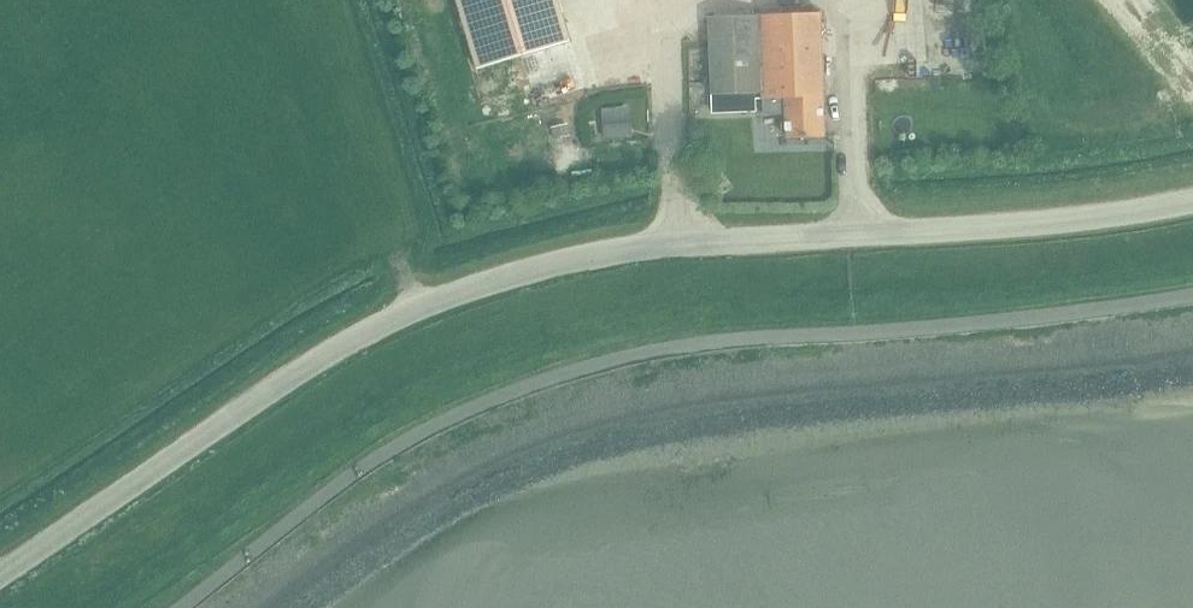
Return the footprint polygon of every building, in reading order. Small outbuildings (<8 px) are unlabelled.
[(475,61),(568,34),(558,0),(456,0),(475,61)] [(787,138),(825,137),(820,12),(710,16),(713,112),(756,111),(755,99),(786,98),(787,138)] [(621,108),(603,109),(605,137),(623,136),(621,108)]
